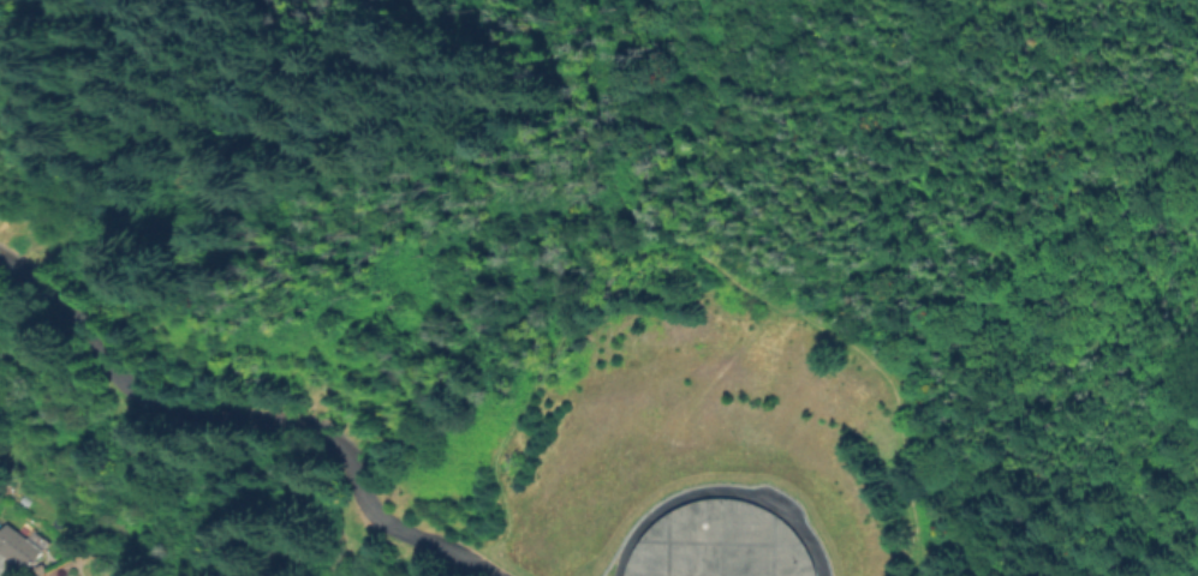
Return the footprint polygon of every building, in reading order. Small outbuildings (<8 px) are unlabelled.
[(792,571),(797,573),(799,565),(808,567),(807,561),(785,516),(724,499),(698,499),(634,531),(649,535),(658,530),(658,539),(685,523),(704,522),(707,529),(712,526),(712,543),(702,543),(696,564),(679,566),(663,574),(663,575),(782,575),(792,571)] [(29,568),(0,548),(0,535),(8,523),(31,539),(34,535),(44,542),(42,548),(43,548),(29,568)]
